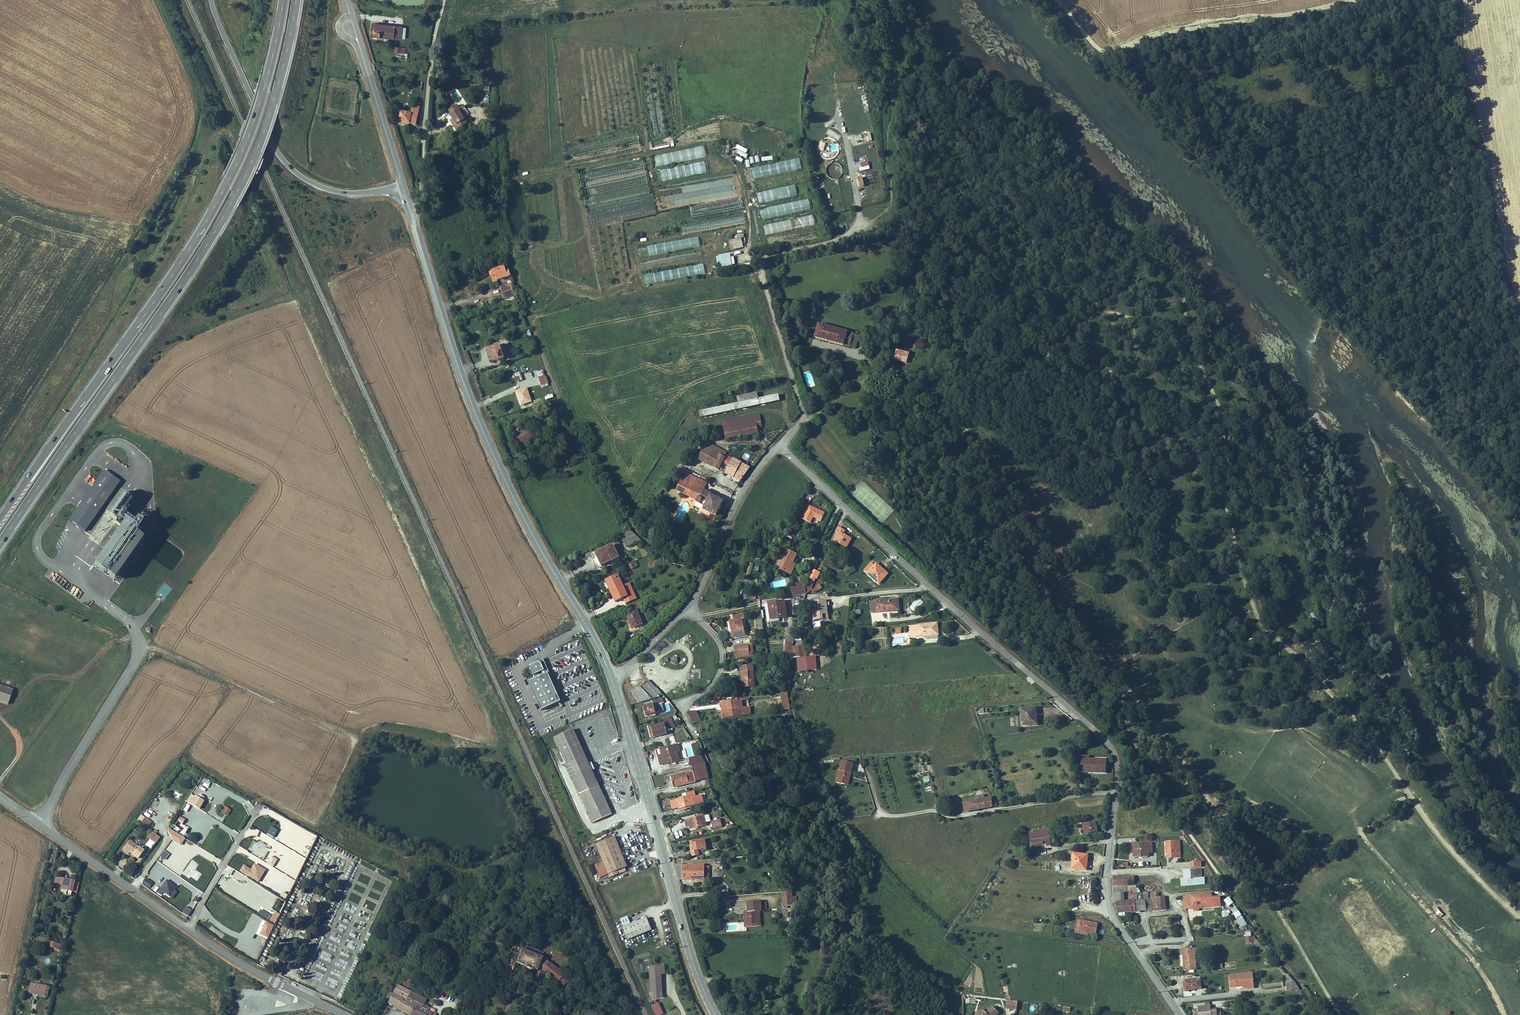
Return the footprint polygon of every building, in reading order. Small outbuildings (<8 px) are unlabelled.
[(398,31),(373,28),(372,41),(397,44),(398,31)] [(405,32),(398,31),(397,44),(404,45),(405,32)] [(454,120),(459,127),(468,121),(460,108),(462,107),(459,101),(451,106),(453,111),(451,112),(456,119),(454,120)] [(404,126),(419,125),(422,124),(421,116),(419,105),(413,106),(414,114),(403,115),(404,126)] [(704,147),(654,155),(656,166),(706,158),(704,147)] [(739,150),(737,153),(746,158),(748,155),(739,150)] [(752,166),(753,177),(801,171),(800,160),(752,166)] [(657,169),(659,180),(709,173),(707,162),(657,169)] [(759,204),(797,196),(795,185),(756,193),(759,204)] [(692,217),(734,211),(732,199),(690,206),(692,217)] [(762,219),(811,210),(809,199),(760,208),(762,219)] [(723,215),(724,226),(744,225),(743,214),(723,215)] [(765,234),(815,226),(813,216),(763,224),(765,234)] [(708,218),(709,230),(724,228),(722,217),(708,218)] [(684,235),(701,232),(699,221),(682,224),(684,235)] [(638,247),(640,257),(700,247),(698,237),(638,247)] [(731,250),(743,247),(742,238),(729,240),(731,250)] [(703,265),(644,274),(645,284),(705,275),(703,265)] [(490,275),(505,270),(504,267),(490,270),(490,275)] [(498,279),(510,276),(509,272),(505,272),(505,270),(490,275),(492,281),(498,280),(498,279)] [(502,292),(513,288),(511,281),(500,285),(502,292)] [(504,296),(514,293),(513,288),(502,292),(504,296)] [(820,323),(816,336),(858,347),(860,333),(859,333),(859,330),(854,329),(854,332),(820,323)] [(873,332),(880,337),(884,332),(877,327),(873,332)] [(504,356),(500,343),(488,348),(492,361),(504,356)] [(897,350),(895,359),(909,363),(911,354),(897,350)] [(513,374),(516,382),(523,380),(520,372),(513,374)] [(549,373),(541,375),(543,383),(551,380),(549,373)] [(533,397),(529,384),(518,388),(523,401),(533,397)] [(740,399),(702,406),(703,412),(752,404),(784,399),(783,393),(760,396),(758,389),(739,393),(740,399)] [(758,420),(757,414),(737,418),(738,424),(758,420)] [(738,426),(738,424),(737,418),(723,420),(725,428),(738,426)] [(738,424),(738,426),(739,433),(759,430),(759,426),(763,425),(762,422),(762,420),(758,420),(738,424)] [(528,424),(516,430),(520,439),(529,435),(528,432),(531,431),(528,424)] [(559,436),(561,441),(572,435),(569,430),(559,436)] [(715,448),(722,452),(724,446),(709,439),(707,444),(715,448)] [(699,458),(707,462),(715,448),(707,444),(699,458)] [(722,452),(715,448),(707,462),(714,465),(722,452)] [(741,481),(751,466),(727,454),(721,464),(723,465),(724,463),(728,465),(727,468),(729,469),(727,473),(741,481)] [(686,470),(678,489),(696,497),(695,500),(701,503),(702,500),(706,502),(703,508),(716,515),(724,499),(702,488),(707,479),(686,470)] [(118,481),(103,471),(69,520),(84,530),(118,481)] [(85,480),(92,486),(96,480),(89,475),(85,480)] [(131,501),(121,493),(106,514),(116,521),(131,501)] [(809,501),(803,514),(813,519),(816,513),(824,517),(827,510),(809,501)] [(841,532),(837,542),(849,547),(853,538),(844,534),(846,530),(840,527),(839,531),(841,532)] [(142,542),(124,528),(96,566),(114,580),(142,542)] [(628,546),(644,540),(632,529),(625,532),(629,539),(625,540),(628,546)] [(597,549),(602,562),(620,555),(614,542),(597,549)] [(798,554),(789,550),(780,569),(793,575),(795,570),(792,568),(794,563),(798,554)] [(883,571),(873,564),(866,572),(880,585),(890,573),(884,569),(883,571)] [(807,594),(815,589),(814,585),(817,578),(819,579),(823,571),(816,568),(809,584),(807,585),(806,587),(805,592),(807,594)] [(66,588),(69,582),(51,573),(48,578),(66,588)] [(626,595),(616,574),(604,579),(614,600),(626,595)] [(120,575),(115,581),(119,584),(124,577),(120,575)] [(815,589),(807,594),(804,596),(813,596),(825,588),(823,585),(815,589)] [(913,610),(922,602),(918,597),(909,606),(913,610)] [(641,600),(629,604),(631,608),(626,611),(633,626),(644,622),(638,608),(645,605),(643,600),(641,600)] [(897,610),(896,601),(871,604),(871,614),(885,613),(885,611),(897,610)] [(788,616),(786,602),(768,605),(769,622),(780,620),(780,617),(788,616)] [(825,602),(811,603),(812,622),(821,622),(821,616),(826,615),(825,602)] [(731,621),(734,637),(745,635),(743,619),(747,618),(746,613),(735,615),(736,620),(731,621)] [(936,623),(912,625),(913,636),(918,635),(918,636),(937,635),(936,623)] [(786,628),(785,653),(790,652),(796,629),(786,628)] [(734,645),(735,653),(749,651),(748,643),(734,645)] [(805,656),(804,649),(798,649),(798,651),(794,651),(794,657),(805,656)] [(753,675),(752,664),(740,665),(741,676),(753,675)] [(690,677),(699,679),(700,670),(692,668),(690,677)] [(548,673),(529,682),(543,711),(561,701),(548,673)] [(741,676),(742,686),(754,684),(753,675),(741,676)] [(642,701),(662,696),(649,679),(644,685),(634,688),(642,701)] [(13,689),(0,685),(0,701),(8,704),(13,689)] [(790,707),(789,692),(780,693),(783,709),(790,707)] [(724,714),(750,712),(750,705),(742,706),(742,696),(723,697),(724,714)] [(645,706),(647,715),(660,711),(658,704),(664,703),(662,697),(653,699),(654,703),(645,706)] [(1018,706),(1019,723),(1034,721),(1032,705),(1018,706)] [(694,722),(702,721),(697,709),(690,710),(688,712),(694,722)] [(666,723),(653,726),(655,736),(668,732),(667,728),(675,726),(673,717),(665,718),(666,723)] [(610,806),(572,726),(552,736),(591,816),(610,806)] [(678,749),(680,749),(679,742),(669,745),(669,749),(662,750),(663,753),(659,754),(661,763),(680,760),(678,749)] [(1084,754),(1085,771),(1107,770),(1107,757),(1092,757),(1092,754),(1084,754)] [(700,755),(690,757),(692,765),(698,764),(704,762),(700,755)] [(847,760),(845,769),(847,769),(844,782),(853,784),(859,764),(847,760)] [(704,762),(698,764),(700,769),(702,778),(707,777),(704,762)] [(700,769),(691,771),(694,780),(702,778),(700,769)] [(674,785),(694,780),(691,771),(671,775),(674,785)] [(677,797),(680,807),(702,801),(700,793),(697,794),(695,789),(686,791),(686,794),(677,797)] [(193,796),(190,805),(200,809),(204,800),(193,796)] [(993,796),(971,800),(973,809),(999,804),(998,799),(994,800),(993,796)] [(673,808),(680,807),(677,797),(671,798),(673,808)] [(157,800),(153,806),(159,811),(164,805),(157,800)] [(971,800),(965,801),(966,810),(973,809),(971,800)] [(228,807),(221,803),(218,808),(225,812),(228,807)] [(593,820),(612,811),(610,806),(591,816),(593,820)] [(136,810),(132,816),(142,824),(146,818),(136,810)] [(691,824),(692,827),(707,823),(704,814),(686,819),(687,825),(691,824)] [(181,824),(184,820),(179,817),(171,829),(183,836),(188,828),(181,824)] [(1095,821),(1083,823),(1085,833),(1097,831),(1095,821)] [(1052,844),(1050,830),(1049,825),(1042,827),(1043,830),(1029,832),(1031,843),(1045,840),(1046,845),(1052,844)] [(147,831),(145,834),(152,840),(156,835),(151,831),(149,829),(147,831)] [(167,835),(180,844),(184,838),(171,829),(167,835)] [(622,852),(615,836),(595,843),(602,860),(622,852)] [(691,848),(692,852),(699,851),(698,847),(706,845),(704,836),(692,839),(693,847),(691,848)] [(135,857),(141,849),(127,838),(119,847),(125,852),(126,850),(135,857)] [(1178,839),(1165,840),(1165,845),(1163,845),(1163,849),(1165,849),(1165,852),(1179,851),(1178,839)] [(1132,843),(1133,856),(1148,854),(1148,852),(1152,852),(1151,841),(1132,843)] [(159,856),(165,860),(169,854),(163,850),(159,856)] [(1074,851),(1072,866),(1087,867),(1089,853),(1074,851)] [(602,860),(609,876),(617,873),(616,869),(627,865),(622,852),(602,860)] [(272,855),(267,863),(273,866),(277,859),(272,855)] [(679,863),(681,881),(710,879),(709,865),(705,866),(705,864),(686,865),(686,863),(679,863)] [(249,876),(253,870),(260,874),(262,871),(254,866),(251,870),(244,866),(240,871),(249,876)] [(1185,869),(1186,878),(1186,883),(1207,882),(1205,868),(1185,869)] [(1131,884),(1130,874),(1116,875),(1117,885),(1131,884)] [(55,887),(57,876),(50,875),(48,885),(55,887)] [(73,880),(57,876),(55,887),(71,891),(73,880)] [(163,892),(169,896),(173,890),(175,887),(166,881),(157,893),(160,895),(163,892)] [(274,909),(280,912),(286,899),(247,882),(246,884),(251,886),(242,906),(270,918),(274,909)] [(238,899),(243,902),(248,891),(243,888),(238,899)] [(1121,912),(1123,912),(1168,909),(1167,896),(1161,896),(1161,891),(1154,891),(1154,897),(1126,899),(1126,892),(1118,893),(1119,906),(1121,912)] [(793,892),(782,892),(783,906),(791,906),(794,905),(794,904),(797,904),(797,897),(793,897),(793,892)] [(1214,894),(1191,896),(1192,909),(1196,909),(1201,908),(1223,907),(1222,897),(1214,898),(1214,894)] [(1228,897),(1223,900),(1228,908),(1234,905),(1228,897)] [(747,908),(745,908),(745,921),(750,921),(756,917),(756,907),(759,907),(760,900),(759,898),(747,898),(747,908)] [(182,913),(187,917),(191,911),(186,907),(182,913)] [(758,910),(759,907),(756,907),(756,917),(750,921),(759,921),(758,910)] [(1237,907),(1231,909),(1239,928),(1246,925),(1237,907)] [(1440,918),(1443,915),(1436,907),(1433,910),(1440,918)] [(274,925),(280,915),(274,911),(268,921),(274,925)] [(531,935),(537,938),(545,919),(533,914),(530,921),(534,922),(530,931),(532,932),(531,935)] [(628,926),(635,922),(631,914),(624,917),(628,926)] [(646,932),(647,935),(654,932),(653,929),(655,928),(650,916),(641,920),(646,932)] [(646,932),(641,920),(635,922),(628,926),(626,926),(631,938),(646,932)] [(1086,921),(1084,931),(1093,933),(1101,934),(1102,924),(1086,921)] [(507,960),(503,969),(510,971),(513,963),(534,971),(531,978),(539,981),(541,977),(544,978),(545,976),(542,973),(547,962),(539,957),(512,945),(505,960),(507,960)] [(1199,970),(1197,956),(1196,949),(1183,950),(1183,956),(1188,956),(1188,967),(1186,967),(1187,971),(1199,970)] [(547,962),(542,973),(545,976),(562,986),(568,977),(547,962)] [(653,965),(654,996),(664,996),(664,972),(667,972),(667,965),(653,965)] [(1232,975),(1233,986),(1242,985),(1242,986),(1256,984),(1255,973),(1232,975)] [(1185,980),(1186,989),(1190,989),(1190,990),(1202,989),(1201,979),(1185,980)] [(45,999),(48,988),(31,985),(29,995),(45,999)] [(251,995),(250,988),(243,989),(244,992),(239,993),(240,1003),(244,1002),(243,996),(251,995)] [(389,994),(386,1000),(385,1003),(394,1007),(392,1009),(404,1014),(431,1014),(432,1014),(429,1013),(430,1012),(425,1010),(426,1007),(420,1004),(422,999),(406,992),(403,998),(390,992),(389,994)] [(1010,1011),(1018,1012),(1018,1002),(1011,1002),(1010,1011)] [(658,1005),(652,1007),(655,1014),(662,1014),(658,1005)] [(1202,1014),(1218,1014),(1217,1011),(1212,1011),(1212,1007),(1201,1008),(1202,1014)]
